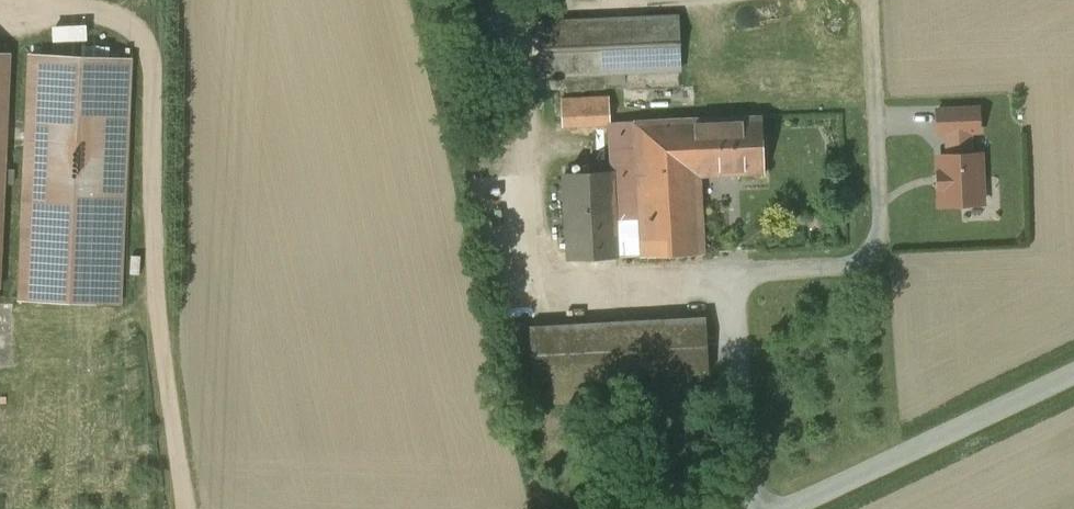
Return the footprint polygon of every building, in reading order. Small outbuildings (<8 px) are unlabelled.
[(60,17),(60,33),(96,33),(96,17),(60,17)] [(679,17),(544,22),(547,76),(681,70),(679,17)] [(8,54),(0,54),(0,217),(8,54)] [(22,300),(118,305),(131,61),(35,56),(22,300)] [(610,98),(562,100),(563,127),(611,125),(610,98)] [(979,109),(937,111),(938,134),(948,133),(970,132),(980,132),(979,109)] [(762,118),(696,121),(698,175),(699,175),(765,173),(762,118)] [(696,121),(635,123),(638,181),(642,257),(702,254),(702,252),(703,252),(699,175),(698,175),(696,121)] [(614,172),(614,183),(638,181),(635,123),(611,125),(614,172)] [(970,132),(948,133),(949,156),(971,155),(970,132)] [(949,156),(939,157),(941,205),(982,203),(980,155),(971,155),(949,156)] [(614,172),(565,174),(569,260),(618,258),(614,183),(614,172)] [(638,181),(614,183),(618,258),(642,257),(638,181)] [(706,319),(531,328),(534,381),(556,380),(603,377),(709,372),(706,319)] [(603,377),(556,380),(557,404),(604,401),(603,377)]
